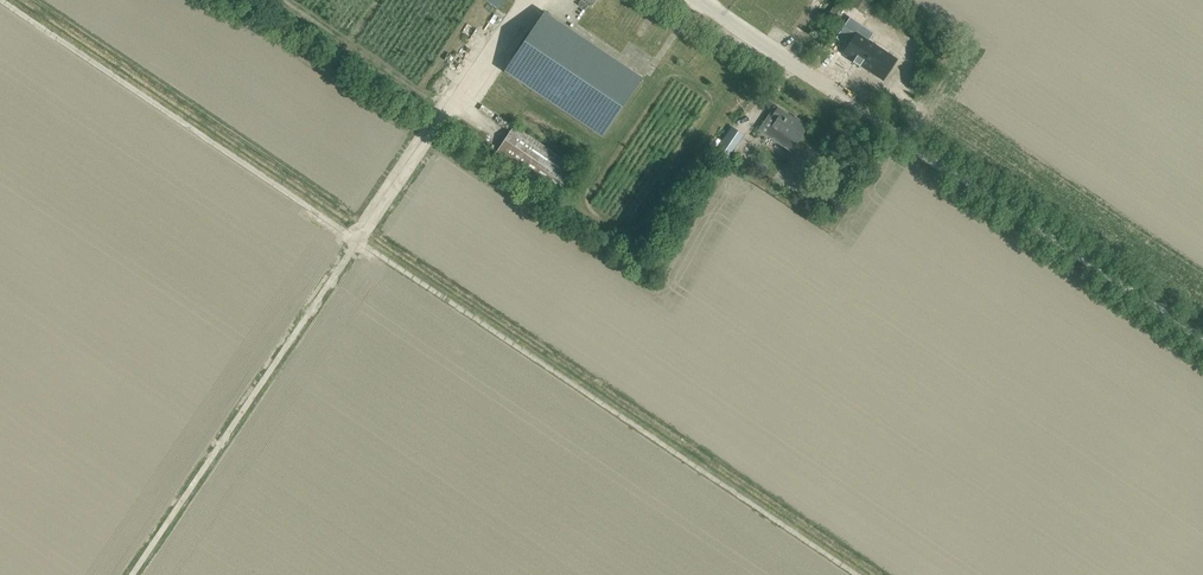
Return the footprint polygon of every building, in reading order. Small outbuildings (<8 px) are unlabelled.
[(870,0),(855,0),(851,5),(862,12),(870,0)] [(544,13),(504,72),(603,138),(642,79),(544,13)] [(860,25),(850,17),(844,26),(855,33),(860,25)] [(859,66),(860,64),(875,75),(889,55),(857,34),(844,53),(854,61),(853,62),(859,66)] [(778,108),(777,109),(771,117),(776,120),(772,127),(768,134),(791,150),(796,143),(808,125),(798,119),(797,121),(778,108)] [(514,124),(494,155),(558,198),(579,168),(514,124)] [(744,154),(752,142),(741,134),(733,147),(744,154)]
